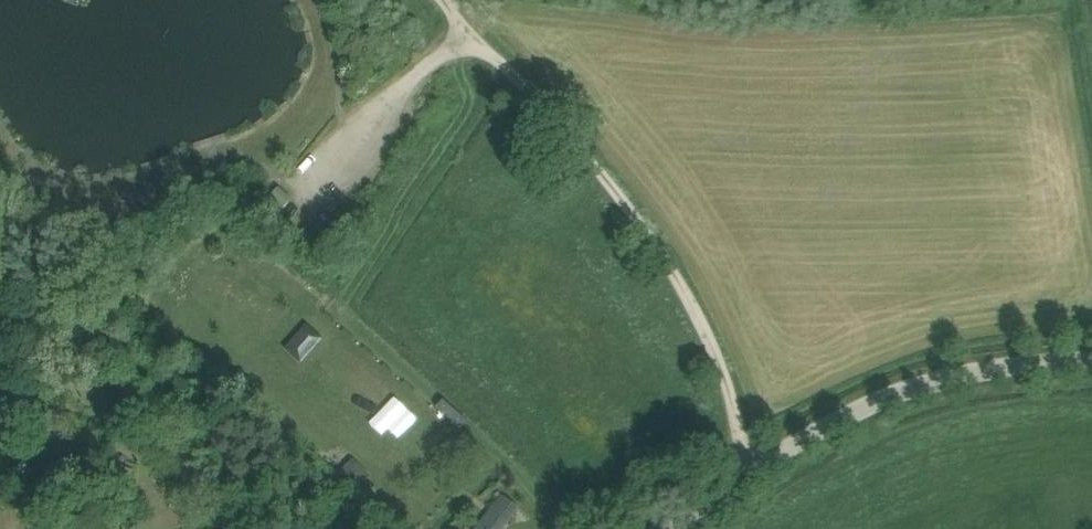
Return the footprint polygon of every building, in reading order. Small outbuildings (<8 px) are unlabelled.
[(307,323),(300,331),(316,346),(324,338),(307,323)] [(85,370),(60,360),(55,367),(65,373),(66,371),(77,376),(84,377),(85,370)] [(353,458),(341,470),(352,480),(363,468),(353,458)] [(521,509),(501,494),(474,528),(505,528),(521,509)]
